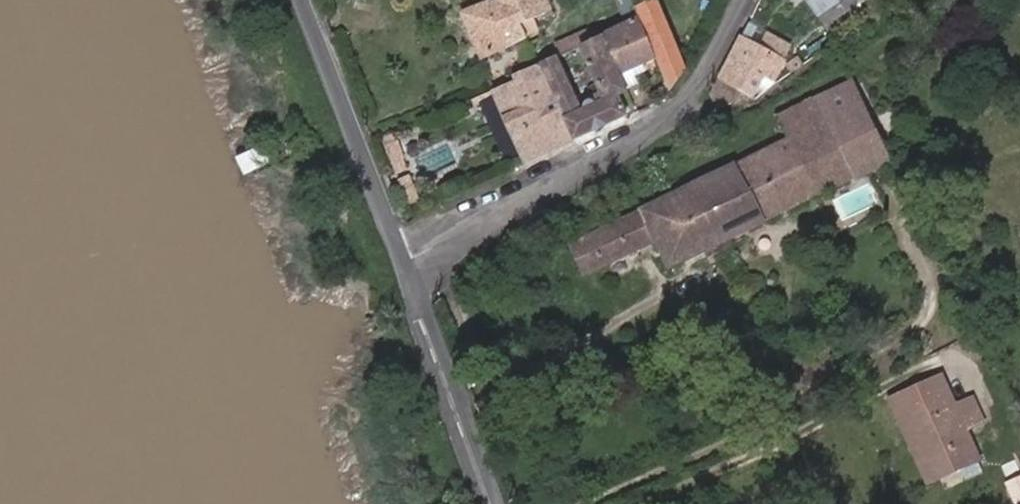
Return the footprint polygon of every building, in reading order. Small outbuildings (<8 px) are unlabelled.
[(456,13),(476,58),(518,39),(510,22),(547,6),(544,0),(484,0),(456,13)] [(635,13),(631,5),(629,0),(612,0),(620,21),(635,13)] [(670,93),(683,68),(655,0),(641,0),(631,5),(635,13),(656,61),(670,93)] [(806,4),(821,27),(853,8),(849,0),(813,0),(806,4)] [(620,21),(598,32),(619,77),(643,67),(656,61),(635,13),(620,21)] [(600,94),(573,106),(548,55),(531,63),(567,141),(622,115),(615,100),(626,94),(626,92),(619,77),(598,32),(577,41),(600,94)] [(736,44),(716,82),(737,91),(754,97),(769,55),(736,44)] [(485,88),(520,163),(567,141),(531,63),(504,75),(505,79),(485,88)] [(634,77),(645,72),(643,67),(619,77),(626,92),(638,87),(634,77)] [(716,82),(707,98),(715,113),(732,104),(737,91),(716,82)] [(785,143),(737,166),(762,223),(889,164),(849,83),(775,121),(785,143)] [(394,139),(380,142),(387,171),(402,167),(394,139)] [(423,176),(455,162),(446,143),(415,158),(423,176)] [(762,223),(737,166),(639,211),(653,241),(667,268),(762,223)] [(394,176),(397,205),(413,204),(410,174),(394,176)] [(653,241),(639,211),(619,219),(615,213),(601,219),(603,227),(566,243),(580,274),(653,241)] [(946,383),(897,405),(932,484),(985,461),(968,422),(983,415),(973,390),(953,399),(946,383)] [(1000,484),(1013,503),(1019,503),(1019,472),(1000,484)]
